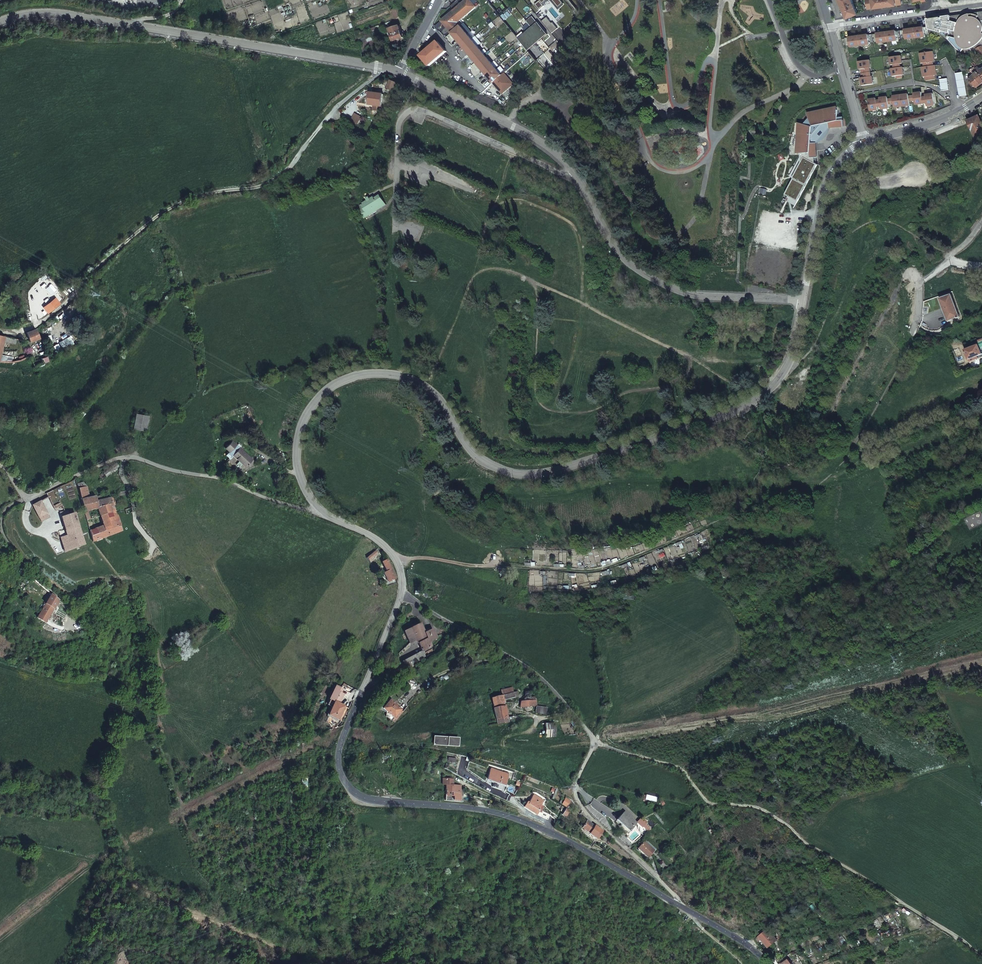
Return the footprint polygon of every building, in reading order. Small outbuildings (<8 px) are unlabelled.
[(470,0),(467,0),(454,11),(461,20),(476,7),(470,0)] [(536,3),(540,9),(546,5),(544,3),(547,0),(540,0),(536,3)] [(853,0),(840,0),(847,17),(858,13),(853,0)] [(903,3),(902,0),(868,0),(869,8),(903,3)] [(399,8),(392,12),(395,18),(403,15),(399,8)] [(454,11),(442,21),(452,33),(461,25),(458,22),(461,20),(454,11)] [(942,30),(950,33),(948,38),(958,48),(961,50),(964,51),(967,51),(970,51),(977,48),(981,46),(981,11),(943,17),(928,19),(929,26),(929,28),(941,32),(942,30)] [(529,50),(548,33),(539,21),(538,22),(533,15),(528,20),(530,22),(524,27),(528,32),(526,34),(523,31),(517,36),(529,50)] [(548,16),(543,20),(553,33),(559,28),(554,21),(553,22),(548,16)] [(461,25),(468,34),(471,31),(464,23),(461,25)] [(461,25),(452,33),(459,41),(468,34),(461,25)] [(400,26),(387,30),(388,33),(391,32),(394,41),(404,37),(400,26)] [(926,35),(930,34),(929,28),(929,26),(845,38),(846,46),(850,45),(850,47),(870,44),(870,42),(878,41),(878,43),(898,41),(898,39),(906,38),(906,40),(926,37),(926,35)] [(361,30),(357,32),(363,52),(375,48),(370,34),(363,36),(361,30)] [(468,34),(459,41),(463,46),(472,39),(468,34)] [(472,39),(478,46),(481,43),(475,36),(472,39)] [(472,39),(463,46),(469,53),(478,46),(472,39)] [(447,51),(438,41),(421,56),(430,66),(447,51)] [(478,46),(469,53),(476,62),(485,54),(478,46)] [(934,51),(920,53),(922,63),(924,63),(924,67),(922,67),(924,77),(926,77),(926,81),(936,80),(935,73),(937,73),(936,65),(934,66),(933,60),(935,59),(934,51)] [(485,54),(476,62),(483,70),(492,63),(485,54)] [(902,56),(890,57),(891,65),(894,65),(895,68),(892,69),(893,77),(897,76),(897,79),(902,78),(902,75),(903,75),(903,73),(904,72),(903,67),(901,67),(901,64),(902,64),(901,61),(902,61),(902,56)] [(860,67),(861,67),(863,80),(862,80),(862,86),(874,84),(873,76),(872,76),(871,68),(872,68),(870,60),(859,62),(860,67)] [(492,63),(483,70),(487,75),(496,68),(492,63)] [(496,68),(487,75),(493,82),(502,75),(496,68)] [(976,69),(974,70),(976,73),(970,78),(971,81),(970,82),(973,87),(975,86),(976,87),(981,83),(981,77),(978,72),(976,69)] [(960,96),(968,94),(964,72),(956,73),(960,96)] [(493,82),(502,93),(514,83),(505,73),(502,75),(493,82)] [(940,80),(942,91),(950,90),(948,78),(940,80)] [(387,87),(394,90),(398,82),(391,79),(387,87)] [(873,99),(868,99),(870,111),(878,110),(877,107),(881,107),(881,110),(889,109),(889,104),(894,104),(895,108),(910,105),(910,101),(915,100),(916,105),(927,103),(927,106),(935,105),(934,94),(928,94),(929,96),(926,96),(926,97),(922,97),(922,92),(917,93),(917,94),(914,94),(914,96),(909,96),(909,95),(906,96),(906,94),(894,96),(894,97),(891,98),(891,99),(888,99),(888,98),(885,98),(885,97),(880,98),(880,100),(877,101),(876,100),(874,100),(873,99)] [(374,106),(382,106),(383,94),(371,93),(369,105),(374,106)] [(839,126),(838,110),(833,110),(827,110),(820,111),(814,115),(809,118),(811,121),(807,126),(804,123),(802,128),(800,134),(798,140),(799,145),(800,153),(816,152),(816,141),(829,127),(839,126)] [(355,114),(351,121),(358,124),(361,117),(355,114)] [(975,138),(981,134),(981,124),(979,116),(967,121),(975,138)] [(386,205),(382,197),(377,200),(376,199),(375,198),(374,196),(371,198),(370,196),(367,198),(368,200),(364,203),(360,205),(364,217),(369,215),(386,205)] [(940,298),(948,320),(959,316),(951,294),(940,298)] [(44,307),(48,314),(52,311),(55,309),(51,303),(44,307)] [(39,339),(36,329),(26,333),(29,341),(30,342),(39,339)] [(49,345),(56,343),(54,332),(47,333),(49,345)] [(3,341),(14,343),(15,339),(10,338),(0,336),(0,356),(3,341)] [(70,337),(59,342),(62,349),(73,343),(70,337)] [(969,360),(981,355),(981,353),(979,345),(965,350),(969,360)] [(43,361),(47,360),(44,352),(30,357),(34,368),(44,364),(43,361)] [(137,415),(135,429),(148,431),(150,417),(137,415)] [(232,441),(225,448),(229,452),(226,455),(230,459),(233,455),(245,467),(252,459),(232,441)] [(119,468),(116,465),(104,475),(106,478),(114,472),(115,473),(117,471),(116,470),(119,468)] [(86,487),(78,489),(81,500),(88,499),(86,487)] [(111,514),(114,514),(112,507),(115,506),(114,498),(96,501),(96,497),(88,499),(81,500),(82,505),(86,520),(90,519),(88,511),(98,509),(100,517),(105,516),(108,515),(111,514)] [(47,514),(41,502),(33,506),(39,518),(47,514)] [(60,538),(65,552),(71,550),(84,545),(74,514),(68,516),(67,512),(64,513),(60,514),(67,536),(60,538)] [(113,518),(111,514),(108,515),(105,516),(110,528),(112,528),(114,534),(122,531),(119,525),(120,525),(117,516),(113,518)] [(105,516),(100,517),(103,526),(107,536),(114,534),(112,528),(110,528),(105,516)] [(103,526),(97,529),(101,539),(107,536),(103,526)] [(97,529),(89,531),(92,542),(101,539),(97,529)] [(367,558),(368,561),(377,554),(375,550),(367,558)] [(388,562),(387,560),(382,562),(387,571),(384,573),(389,581),(396,578),(396,577),(392,570),(388,562)] [(40,612),(39,615),(47,620),(57,600),(54,598),(50,594),(40,612)] [(416,640),(422,650),(424,655),(431,651),(429,648),(431,647),(428,641),(436,637),(431,628),(424,632),(419,623),(410,628),(416,640)] [(416,640),(410,628),(404,631),(410,643),(416,640)] [(422,650),(408,658),(401,661),(407,671),(415,665),(414,664),(425,658),(424,655),(422,650)] [(327,705),(332,707),(334,701),(338,703),(342,693),(339,692),(340,690),(333,687),(331,690),(333,691),(327,705)] [(514,697),(513,692),(491,697),(496,718),(497,718),(498,723),(504,723),(503,718),(507,717),(505,705),(504,706),(502,699),(514,697)] [(401,710),(390,700),(383,708),(394,718),(401,710)] [(332,707),(331,709),(328,715),(339,718),(344,705),(339,703),(338,703),(334,701),(332,707)] [(546,715),(548,708),(536,706),(535,713),(546,715)] [(555,737),(555,723),(545,723),(545,737),(555,737)] [(432,745),(458,747),(458,737),(432,736),(432,745)] [(503,791),(509,773),(505,771),(504,774),(491,769),(488,780),(490,781),(494,783),(493,787),(503,791)] [(445,784),(444,802),(452,803),(461,804),(461,786),(459,785),(459,784),(452,784),(453,778),(446,777),(443,777),(442,783),(445,784)] [(527,802),(524,807),(535,813),(548,820),(551,815),(538,809),(543,801),(533,795),(529,803),(527,802)] [(567,805),(562,814),(565,816),(570,807),(567,805)] [(623,812),(615,821),(627,831),(634,822),(623,812)] [(647,831),(650,827),(640,818),(637,821),(647,831)] [(586,832),(588,834),(591,830),(590,829),(591,827),(590,824),(586,821),(582,828),(586,832)] [(597,838),(601,841),(605,834),(594,827),(591,830),(588,834),(596,839),(597,838)] [(605,834),(601,841),(606,845),(611,839),(605,834)] [(645,842),(638,849),(648,857),(654,850),(645,842)] [(766,931),(761,936),(770,946),(775,942),(766,931)]
